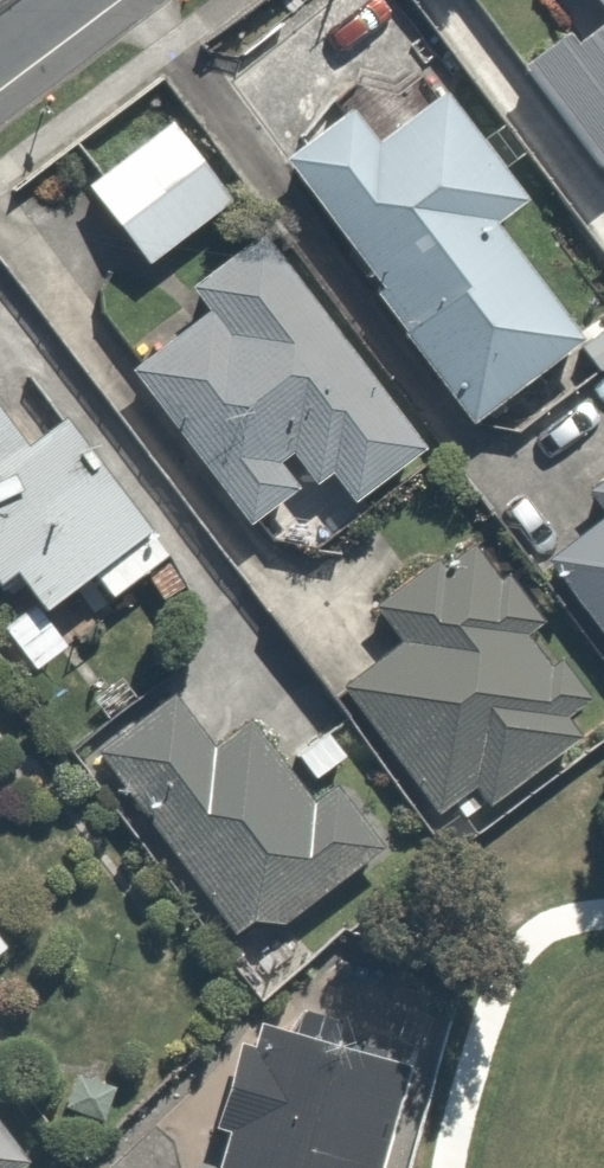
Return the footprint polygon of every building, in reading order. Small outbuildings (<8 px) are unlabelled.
[(573,3),(492,57),(579,188),(603,172),(603,0),(571,0),(573,3)] [(349,108),(272,162),(449,417),(566,336),(491,228),(522,207),(434,80),(364,129),(349,108)] [(220,188),(165,115),(76,184),(132,256),(220,188)] [(413,447),(249,234),(179,288),(192,304),(110,367),(237,532),(321,467),(346,499),(413,447)] [(24,603),(70,569),(92,599),(157,550),(58,418),(19,447),(0,423),(0,572),(1,572),(24,603)] [(576,472),(598,497),(530,555),(603,642),(603,449),(576,472)] [(584,705),(452,541),(370,608),(395,638),(331,689),(439,823),(584,705)] [(201,743),(144,678),(73,740),(248,940),(368,836),(250,700),(201,743)] [(386,1074),(289,1050),(292,1035),(263,1028),(259,1042),(235,1036),(228,1064),(209,1059),(190,1135),(209,1140),(202,1167),(362,1167),(386,1074)] [(16,1147),(0,1123),(0,1157),(16,1147)]
